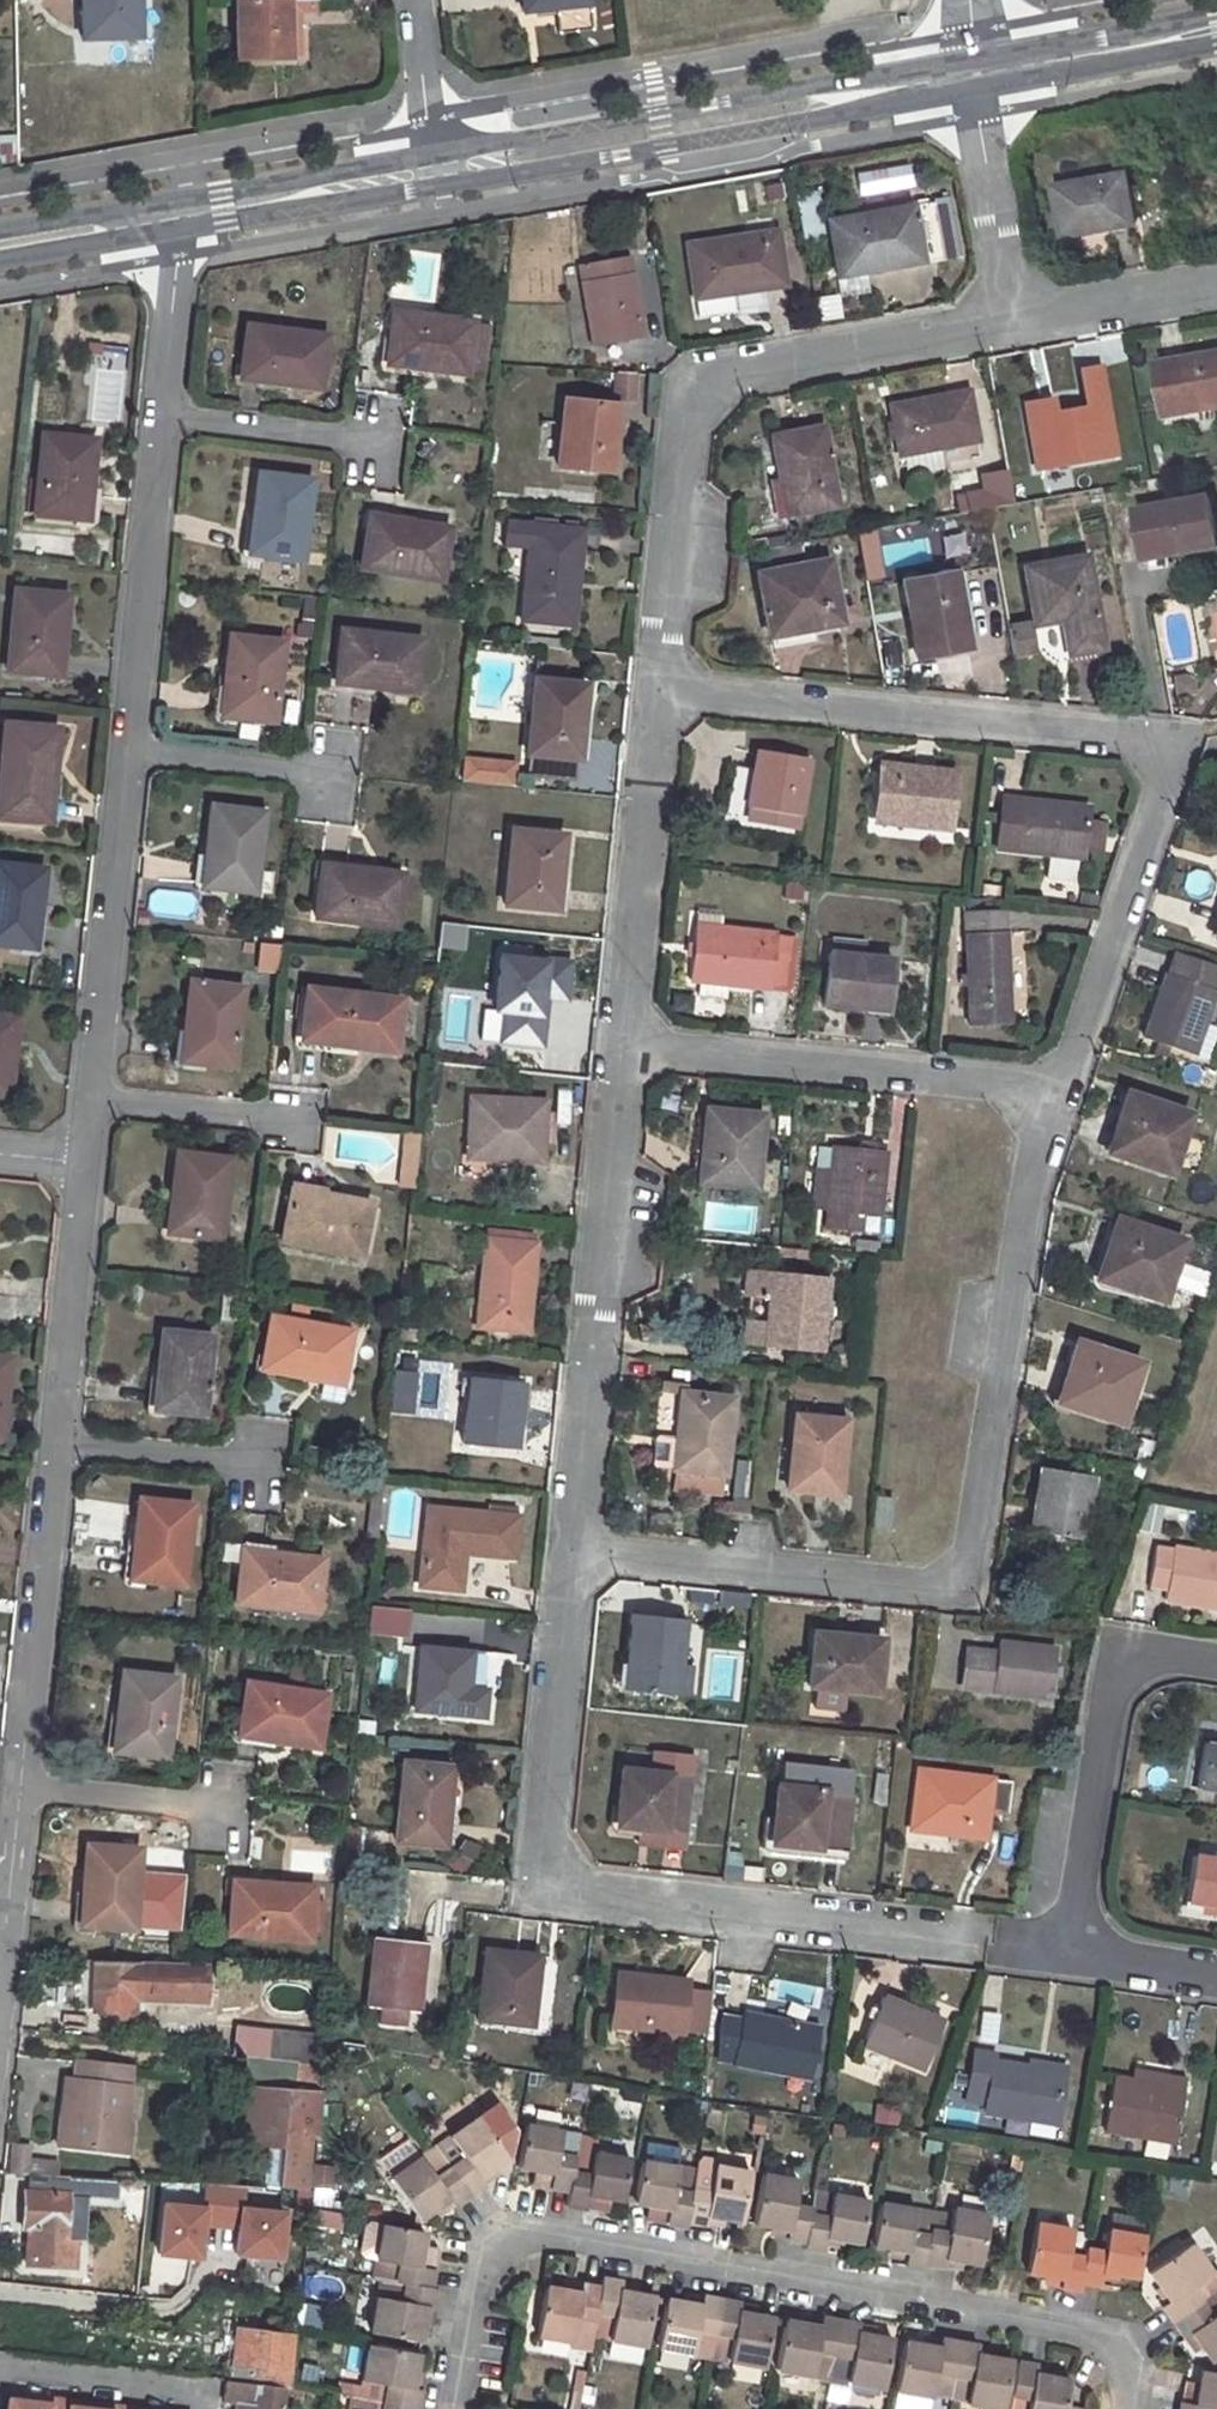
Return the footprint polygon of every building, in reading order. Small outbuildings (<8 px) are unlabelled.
[(83,11),(80,12),(80,25),(88,25),(87,38),(136,37),(135,0),(83,0),(83,11)] [(234,0),(235,58),(285,57),(286,0),(247,0),(234,0)] [(299,15),(317,14),(316,0),(286,0),(285,57),(299,57),(299,15)] [(524,12),(555,8),(588,5),(588,0),(523,0),(524,12)] [(555,8),(558,34),(591,30),(588,5),(555,8)] [(42,152),(43,127),(21,126),(20,151),(42,152)] [(13,135),(0,136),(0,162),(14,162),(13,135)] [(860,196),(913,189),(910,165),(857,173),(860,196)] [(1126,175),(1053,188),(1063,239),(1135,226),(1126,175)] [(888,267),(886,262),(942,253),(932,203),(826,221),(837,276),(888,267)] [(778,232),(687,245),(698,317),(734,312),(731,294),(786,285),(778,232)] [(627,256),(578,264),(593,347),(643,338),(627,256)] [(393,311),(386,364),(465,375),(472,321),(393,311)] [(246,325),(239,378),(318,388),(325,335),(246,325)] [(1158,365),(1167,416),(1216,408),(1216,354),(1158,365)] [(968,391),(889,405),(898,454),(901,453),(904,472),(942,465),(939,446),(978,439),(968,391)] [(563,400),(556,466),(610,471),(616,405),(563,400)] [(1051,401),(1025,406),(1028,423),(1054,418),(1053,413),(1051,401)] [(1054,418),(1028,423),(1036,468),(1114,454),(1105,404),(1053,413),(1054,418)] [(821,427),(771,435),(778,478),(768,480),(775,517),(836,506),(821,427)] [(43,433),(35,514),(87,518),(93,438),(43,433)] [(258,473),(248,552),(300,560),(310,480),(258,473)] [(1013,502),(1009,478),(994,481),(998,504),(1013,502)] [(994,497),(975,501),(976,507),(995,504),(994,497)] [(1136,511),(1144,561),(1216,547),(1216,538),(1210,498),(1136,511)] [(960,503),(942,507),(943,514),(961,511),(960,503)] [(369,514),(361,567),(441,580),(449,526),(369,514)] [(577,588),(570,587),(576,529),(530,524),(521,619),(574,625),(577,588)] [(962,532),(941,535),(945,560),(965,557),(962,532)] [(790,534),(779,536),(781,545),(792,544),(790,534)] [(62,535),(59,559),(78,561),(80,537),(62,535)] [(779,536),(765,538),(766,548),(767,548),(781,545),(779,536)] [(765,538),(750,541),(752,551),(766,548),(765,538)] [(921,540),(881,547),(884,563),(924,556),(921,540)] [(767,548),(770,565),(801,559),(798,542),(792,544),(781,545),(767,548)] [(1084,555),(1024,566),(1034,625),(1061,620),(1068,656),(1102,649),(1084,555)] [(827,561),(757,573),(769,635),(838,622),(827,561)] [(954,571),(904,581),(916,658),(968,648),(954,571)] [(15,590),(7,671),(59,676),(66,596),(15,590)] [(1199,662),(1190,603),(1154,609),(1162,667),(1199,662)] [(811,627),(769,635),(771,647),(814,639),(811,627)] [(342,629),(336,682),(415,692),(420,640),(342,629)] [(231,635),(220,716),(274,722),(282,641),(231,635)] [(1199,695),(1196,675),(1173,678),(1175,698),(1199,695)] [(534,679),(527,754),(531,754),(575,759),(578,759),(585,683),(534,679)] [(0,783),(0,817),(48,821),(58,729),(5,723),(0,783)] [(352,754),(353,736),(326,734),(325,753),(352,754)] [(759,749),(749,807),(798,814),(808,758),(759,749)] [(575,759),(531,754),(528,777),(572,781),(575,759)] [(464,755),(461,781),(512,788),(515,762),(464,755)] [(881,765),(875,814),(926,820),(926,827),(948,829),(953,771),(881,765)] [(1003,799),(997,849),(1084,858),(1089,808),(1003,799)] [(210,805),(201,885),(254,891),(263,811),(210,805)] [(798,814),(749,807),(747,818),(797,827),(798,814)] [(511,829),(505,904),(556,910),(562,835),(511,829)] [(34,947),(42,869),(0,864),(0,943),(34,947)] [(321,864),(314,916),(395,926),(400,873),(321,864)] [(1005,909),(964,912),(968,1025),(1010,1022),(1005,909)] [(461,951),(466,930),(443,925),(439,946),(461,951)] [(694,926),(689,980),(769,987),(776,934),(694,926)] [(277,974),(282,946),(261,943),(256,971),(277,974)] [(829,951),(823,1004),(889,1010),(893,957),(829,951)] [(573,1003),(574,957),(498,955),(497,1005),(483,1005),(482,1047),(547,1048),(549,1002),(573,1003)] [(1166,975),(1145,1036),(1194,1052),(1214,993),(1166,975)] [(189,980),(180,1061),(234,1067),(242,986),(189,980)] [(306,987),(299,1039),(395,1051),(401,998),(306,987)] [(437,1044),(478,1045),(480,990),(439,989),(437,1044)] [(7,1095),(15,1017),(0,1015),(0,1094),(7,1095)] [(1125,1121),(1114,1155),(1171,1173),(1190,1112),(1127,1092),(1118,1119),(1125,1121)] [(470,1096),(469,1156),(541,1160),(544,1100),(470,1096)] [(706,1109),(702,1147),(709,1148),(706,1183),(754,1188),(762,1115),(706,1109)] [(404,1132),(403,1146),(416,1147),(417,1133),(404,1132)] [(833,1145),(824,1229),(860,1233),(863,1215),(879,1215),(885,1150),(833,1145)] [(176,1151),(165,1232),(219,1238),(229,1158),(176,1151)] [(291,1187),(281,1239),(360,1255),(370,1204),(291,1187)] [(1115,1243),(1103,1282),(1162,1299),(1181,1239),(1117,1218),(1110,1240),(1115,1243)] [(536,1234),(487,1229),(486,1237),(535,1242),(536,1234)] [(746,1267),(744,1295),(768,1298),(764,1347),(819,1353),(828,1276),(746,1267)] [(271,1315),(261,1368),(340,1382),(349,1331),(271,1315)] [(161,1330),(151,1408),(203,1415),(211,1336),(161,1330)] [(1077,1341),(1069,1366),(1074,1367),(1064,1404),(1120,1423),(1141,1361),(1077,1341)] [(10,1357),(0,1356),(0,1420),(10,1357)] [(468,1378),(462,1442),(514,1448),(520,1383),(468,1378)] [(725,1472),(731,1397),(682,1391),(677,1434),(674,1467),(676,1467),(674,1486),(721,1492),(723,1472),(725,1472)] [(795,1415),(788,1489),(838,1493),(845,1419),(795,1415)] [(659,1432),(655,1465),(674,1467),(677,1434),(659,1432)] [(743,1511),(753,1464),(740,1461),(730,1509),(743,1511)] [(1041,1465),(1031,1531),(1080,1539),(1090,1474),(1041,1465)] [(373,1476),(367,1534),(377,1535),(382,1476),(373,1476)] [(873,1495),(870,1526),(889,1527),(891,1497),(873,1495)] [(139,1497),(130,1578),(183,1585),(191,1504),(139,1497)] [(518,1506),(488,1504),(488,1512),(517,1515),(518,1506)] [(426,1506),(419,1584),(459,1589),(463,1550),(513,1555),(517,1515),(488,1512),(426,1506)] [(242,1542),(235,1600),(314,1608),(321,1558),(269,1552),(269,1546),(242,1542)] [(1164,1599),(1216,1606),(1216,1554),(1154,1544),(1147,1587),(1165,1590),(1164,1599)] [(371,1607),(369,1636),(410,1639),(412,1610),(371,1607)] [(632,1615),(626,1684),(675,1692),(676,1689),(678,1669),(683,1620),(632,1615)] [(815,1633),(810,1686),(876,1693),(881,1640),(815,1633)] [(967,1650),(963,1687),(1051,1696),(1055,1648),(997,1642),(996,1652),(967,1650)] [(421,1646),(414,1708),(483,1717),(486,1689),(467,1686),(470,1652),(421,1646)] [(678,1669),(676,1689),(691,1691),(692,1671),(678,1669)] [(122,1670),(112,1751),(165,1757),(174,1677),(122,1670)] [(245,1681),(238,1735),(317,1747),(326,1695),(245,1681)] [(1198,1788),(1216,1791),(1216,1742),(1207,1740),(1198,1788)] [(403,1761),(395,1840),(437,1843),(441,1809),(445,1809),(449,1767),(403,1761)] [(623,1768),(616,1823),(684,1832),(690,1776),(623,1768)] [(919,1769),(913,1827),(985,1835),(987,1812),(1007,1815),(1011,1779),(919,1769)] [(778,1784),(770,1842),(795,1844),(794,1854),(841,1859),(850,1793),(778,1784)] [(86,1844),(80,1924),(132,1929),(139,1848),(86,1844)] [(1186,1900),(1208,1904),(1207,1913),(1216,1915),(1216,1859),(1193,1855),(1186,1900)] [(232,1880),(226,1933),(307,1940),(313,1888),(232,1880)] [(374,1938),(367,2004),(379,2005),(404,2008),(418,2010),(425,1944),(374,1938)] [(486,1949),(478,2018),(531,2025),(538,1957),(486,1949)] [(93,1960),(93,2011),(134,2014),(135,1994),(182,1996),(184,1962),(93,1960)] [(615,1975),(610,2023),(682,2032),(682,2028),(687,1990),(688,1980),(651,1976),(651,1979),(615,1975)] [(707,1992),(687,1990),(682,2028),(703,2030),(707,1992)] [(882,1996),(863,2044),(922,2068),(941,2020),(882,1996)] [(379,2005),(378,2021),(403,2023),(404,2008),(379,2005)] [(723,2015),(715,2059),(806,2077),(817,2026),(745,2011),(744,2019),(723,2015)] [(179,2012),(177,2049),(214,2053),(218,2017),(179,2012)] [(233,2054),(309,2064),(313,2034),(237,2024),(233,2054)] [(984,2114),(1055,2125),(1062,2075),(1028,2070),(993,2064),(994,2056),(973,2053),(969,2093),(986,2095),(984,2114)] [(323,2066),(247,2057),(244,2081),(289,2085),(290,2082),(321,2085),(323,2066)] [(1028,2070),(1062,2075),(1063,2067),(1029,2061),(1028,2070)] [(129,2125),(123,2124),(130,2070),(77,2064),(75,2080),(71,2109),(62,2108),(57,2146),(126,2156),(129,2125)] [(1113,2076),(1104,2130),(1176,2143),(1186,2077),(1167,2073),(1164,2089),(1134,2084),(1134,2079),(1113,2076)] [(705,2074),(703,2098),(713,2098),(715,2075),(705,2074)] [(71,2109),(75,2080),(65,2079),(62,2108),(71,2109)] [(267,2188),(304,2190),(309,2143),(316,2137),(320,2095),(249,2089),(244,2145),(270,2147),(267,2188)] [(436,2147),(470,2195),(486,2184),(481,2176),(509,2156),(481,2116),(436,2147)] [(576,2149),(579,2136),(527,2126),(521,2158),(520,2166),(535,2169),(553,2173),(551,2189),(568,2192),(576,2149)] [(29,2175),(37,2175),(39,2162),(30,2161),(31,2147),(15,2146),(11,2174),(29,2175)] [(470,2195),(436,2147),(394,2178),(422,2218),(445,2201),(451,2197),(456,2205),(470,2195)] [(587,2195),(623,2202),(630,2159),(576,2149),(568,2192),(565,2208),(584,2211),(587,2195)] [(693,2172),(684,2222),(704,2226),(705,2217),(741,2224),(750,2174),(716,2168),(714,2162),(699,2160),(694,2164),(693,2172)] [(57,2165),(39,2162),(37,2175),(56,2176),(57,2165)] [(693,2172),(642,2162),(633,2204),(668,2210),(665,2225),(683,2228),(684,2222),(693,2172)] [(29,2231),(27,2266),(74,2269),(75,2241),(65,2241),(68,2196),(116,2199),(117,2180),(56,2176),(37,2175),(29,2175),(29,2193),(23,2193),(22,2230),(29,2231)] [(753,2225),(787,2231),(785,2240),(805,2244),(811,2209),(793,2206),(797,2182),(763,2177),(753,2225)] [(158,2259),(205,2262),(207,2229),(240,2231),(243,2187),(205,2185),(204,2206),(161,2204),(158,2259)] [(313,2187),(313,2206),(334,2206),(334,2187),(313,2187)] [(825,2237),(859,2244),(867,2204),(814,2193),(811,2209),(805,2244),(804,2248),(822,2252),(825,2237)] [(870,2246),(905,2253),(902,2267),(921,2270),(922,2264),(931,2216),(879,2206),(870,2246)] [(235,2257),(285,2264),(292,2213),(242,2207),(235,2257)] [(988,2218),(955,2213),(953,2220),(931,2216),(922,2264),(942,2268),(944,2260),(979,2265),(988,2218)] [(364,2224),(358,2258),(375,2261),(381,2227),(364,2224)] [(430,2287),(434,2268),(420,2266),(426,2230),(421,2230),(385,2224),(375,2278),(383,2279),(430,2287)] [(1033,2226),(1024,2274),(1059,2279),(1058,2289),(1077,2292),(1078,2284),(1083,2258),(1063,2255),(1067,2231),(1033,2226)] [(1108,2232),(1102,2254),(1084,2251),(1083,2258),(1078,2284),(1097,2287),(1100,2274),(1135,2278),(1141,2237),(1108,2232)] [(1190,2287),(1210,2272),(1189,2243),(1150,2272),(1169,2301),(1160,2306),(1172,2323),(1201,2304),(1190,2287)] [(430,2287),(383,2279),(374,2332),(422,2340),(427,2307),(436,2308),(440,2289),(430,2287)] [(596,2320),(593,2335),(649,2344),(658,2298),(620,2292),(622,2283),(604,2279),(602,2287),(596,2320)] [(548,2287),(540,2335),(574,2340),(578,2317),(596,2320),(602,2287),(585,2284),(583,2292),(548,2287)] [(703,2306),(668,2300),(661,2346),(713,2356),(723,2301),(705,2297),(703,2306)] [(713,2356),(768,2367),(777,2319),(740,2313),(741,2304),(723,2301),(713,2356)] [(1216,2359),(1216,2315),(1211,2319),(1201,2304),(1172,2323),(1183,2338),(1191,2333),(1212,2362),(1216,2359)] [(821,2327),(787,2321),(779,2368),(831,2377),(841,2322),(823,2318),(821,2327)] [(894,2341),(858,2334),(860,2325),(841,2322),(831,2377),(886,2387),(894,2341)] [(262,2368),(260,2386),(284,2388),(290,2389),(291,2386),(295,2344),(267,2341),(267,2333),(236,2330),(232,2364),(262,2368)] [(906,2343),(898,2390),(900,2391),(897,2408),(932,2408),(935,2396),(951,2399),(960,2343),(943,2340),(940,2349),(906,2343)] [(1003,2408),(1007,2408),(1015,2362),(978,2355),(979,2347),(960,2343),(951,2399),(1003,2408)] [(413,2388),(420,2351),(371,2344),(366,2379),(390,2383),(386,2402),(418,2408),(422,2389),(413,2388)] [(1037,2375),(1039,2367),(1019,2364),(1014,2396),(1031,2400),(1030,2408),(1067,2408),(1072,2382),(1037,2375)] [(1197,2408),(1216,2408),(1216,2378),(1203,2376),(1197,2408)] [(223,2402),(237,2403),(236,2408),(281,2408),(284,2388),(260,2386),(226,2381),(223,2402)] [(356,2397),(353,2408),(418,2408),(386,2402),(356,2397)]
